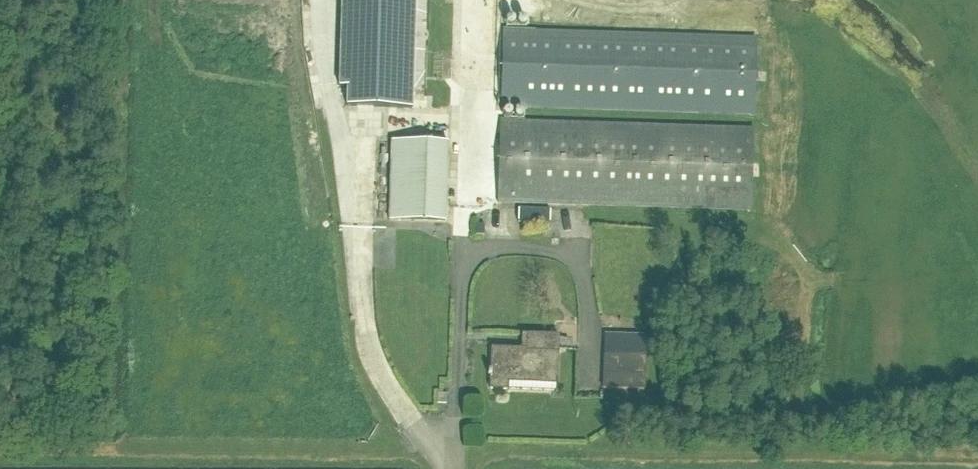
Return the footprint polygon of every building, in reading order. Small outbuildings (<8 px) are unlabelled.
[(340,88),(348,88),(347,107),(411,109),(414,0),(342,0),(340,88)] [(754,120),(757,36),(505,28),(503,112),(754,120)] [(750,212),(753,129),(501,121),(498,204),(750,212)] [(445,226),(445,150),(389,149),(388,225),(445,226)] [(550,224),(550,212),(518,210),(518,222),(550,224)] [(476,225),(476,235),(484,236),(484,226),(476,225)] [(558,354),(558,337),(525,336),(525,350),(491,349),(490,390),(507,391),(507,383),(556,385),(556,392),(557,393),(558,354)] [(644,391),(645,359),(604,358),(603,389),(644,391)]
